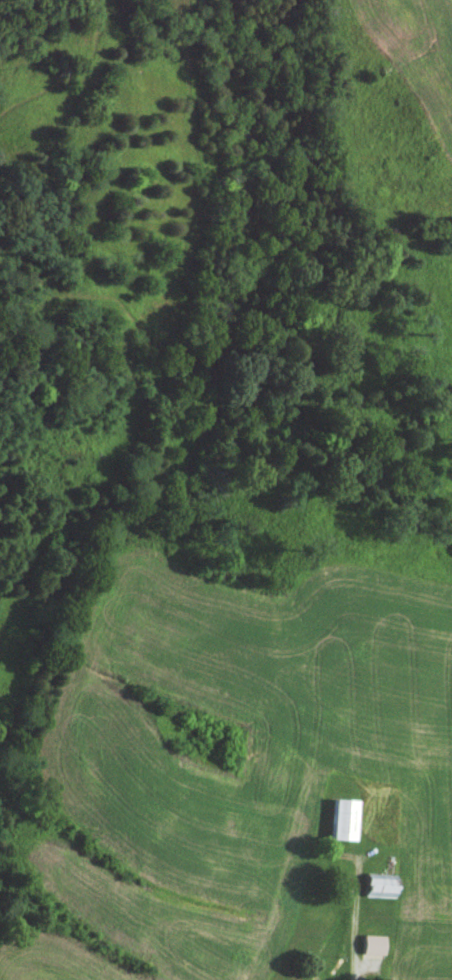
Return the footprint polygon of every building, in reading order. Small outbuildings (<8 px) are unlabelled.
[(389,903),(391,880),(361,879),(360,902),(389,903)] [(358,959),(379,960),(380,942),(359,941),(358,959)]
